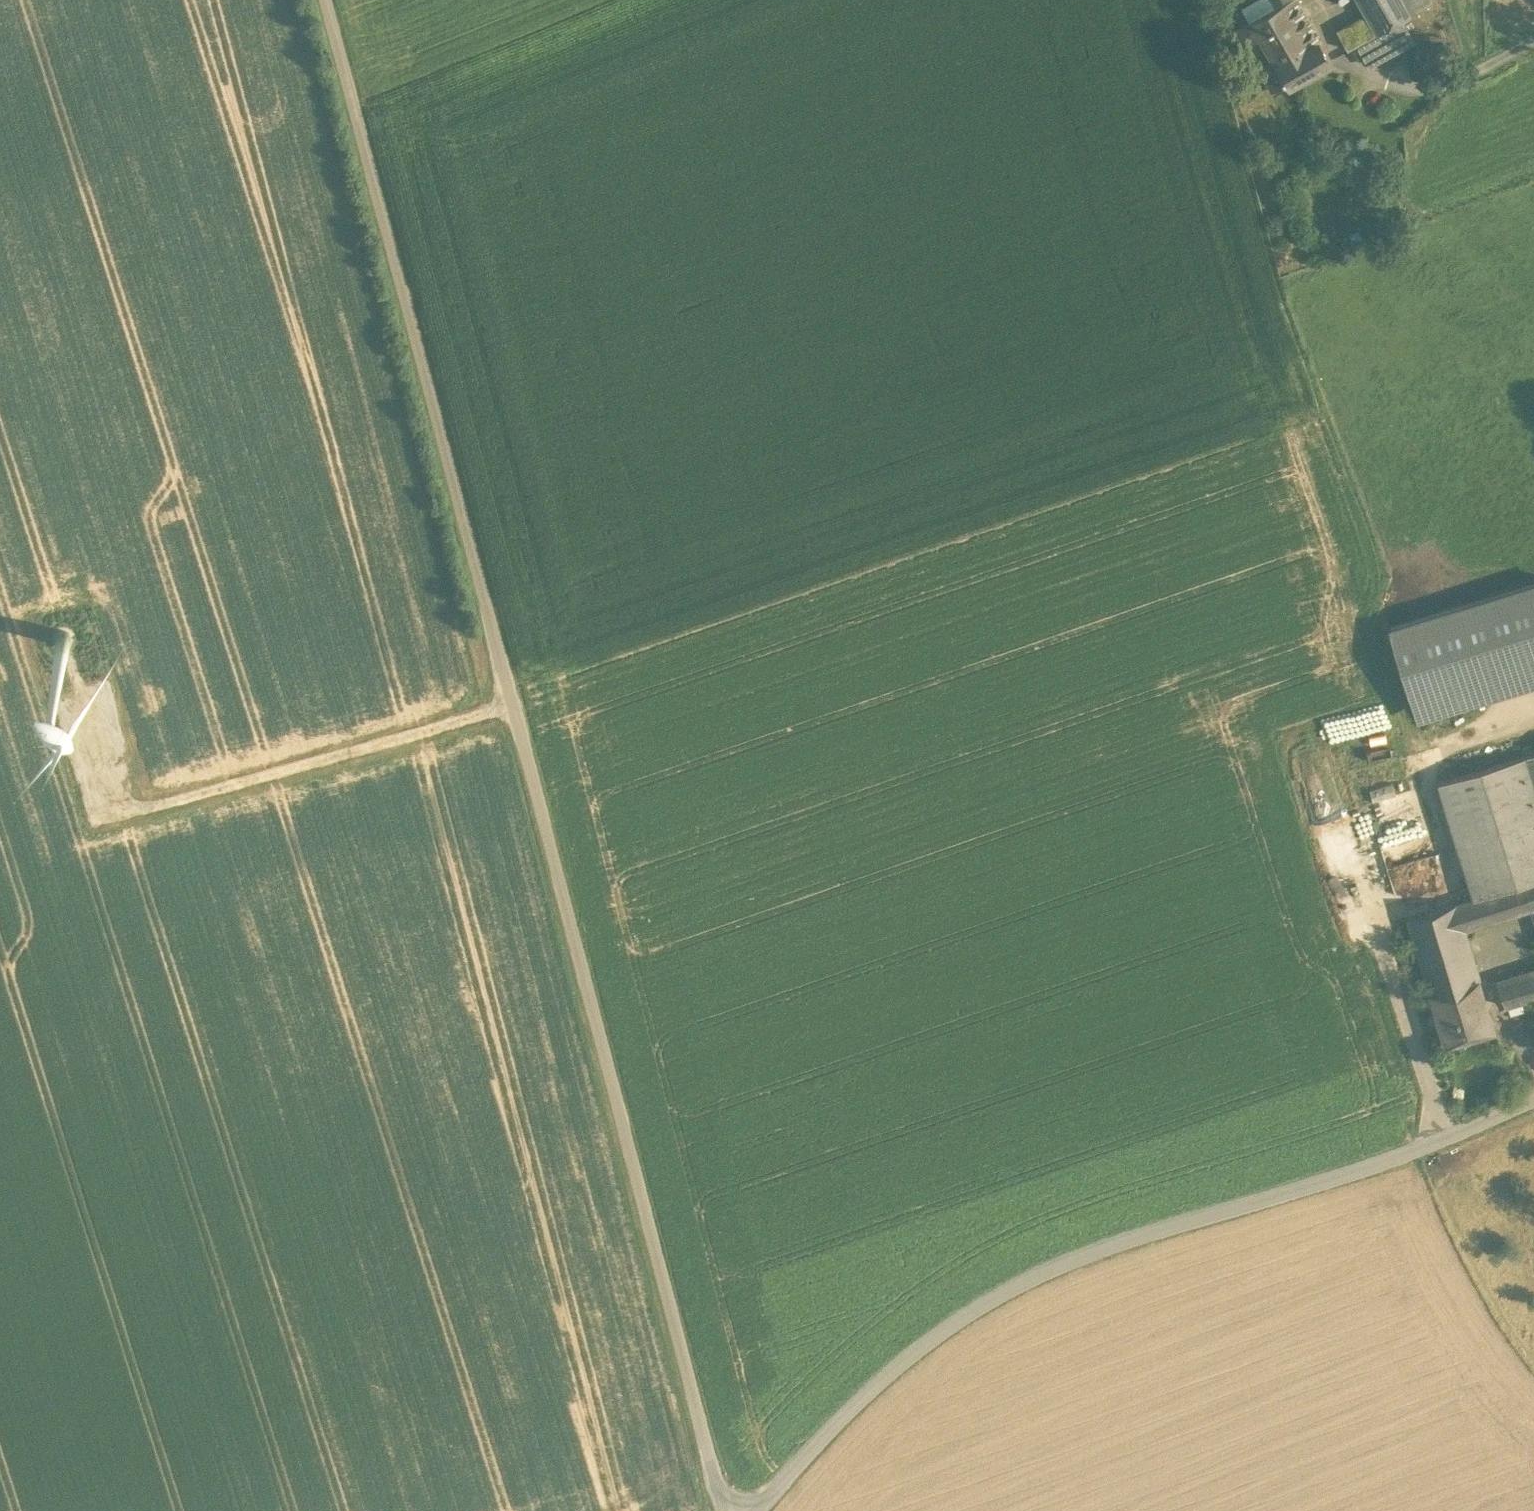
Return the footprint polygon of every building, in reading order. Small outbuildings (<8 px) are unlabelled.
[(1291,0),(1252,0),(1261,17),(1291,0)] [(1321,43),(1296,0),(1291,0),(1261,17),(1255,21),(1280,66),(1321,43)] [(1379,34),(1408,17),(1432,3),(1430,0),(1360,0),(1370,18),(1379,34)] [(1420,38),(1408,17),(1379,34),(1364,42),(1376,64),(1420,38)] [(1370,18),(1340,35),(1349,51),(1364,42),(1379,34),(1370,18)] [(1280,66),(1255,21),(1239,30),(1274,92),(1290,84),(1280,66)] [(1321,43),(1280,66),(1290,84),(1331,61),(1321,43)] [(1391,628),(1415,704),(1533,667),(1533,584),(1391,628)] [(1525,756),(1533,786),(1533,753),(1525,756)] [(1533,878),(1533,786),(1525,756),(1439,782),(1475,897),(1524,882),(1533,878)] [(1372,790),(1374,797),(1397,792),(1395,784),(1372,790)] [(1524,882),(1532,907),(1533,912),(1533,878),(1524,882)] [(1475,897),(1457,902),(1464,927),(1532,907),(1524,882),(1475,897)] [(1431,993),(1479,978),(1464,927),(1457,902),(1408,917),(1431,993)] [(1498,981),(1505,1005),(1533,997),(1533,970),(1498,981)] [(1479,978),(1431,993),(1446,1043),(1494,1029),(1479,978)]
